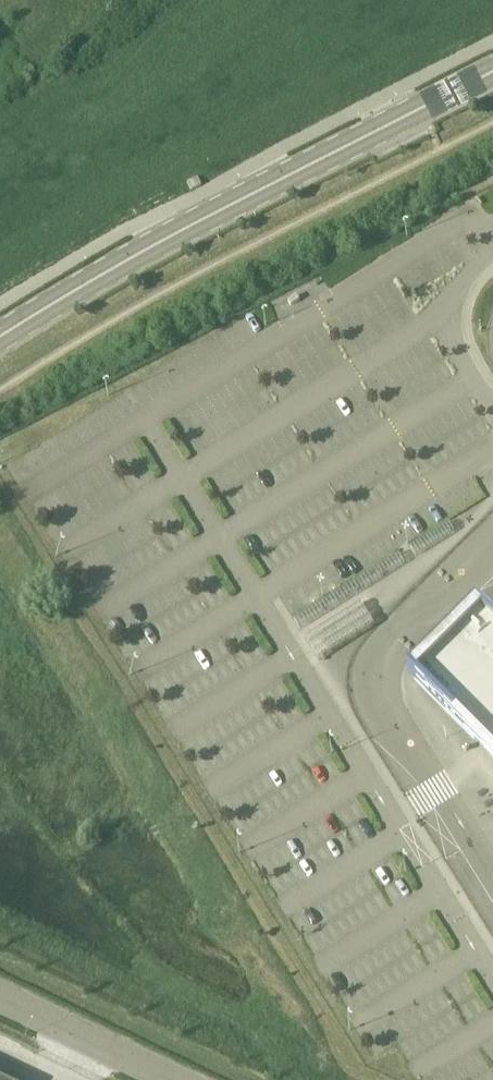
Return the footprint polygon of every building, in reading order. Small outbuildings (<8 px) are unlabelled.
[(484,613),(417,680),(492,756),(492,622),(484,613)]
